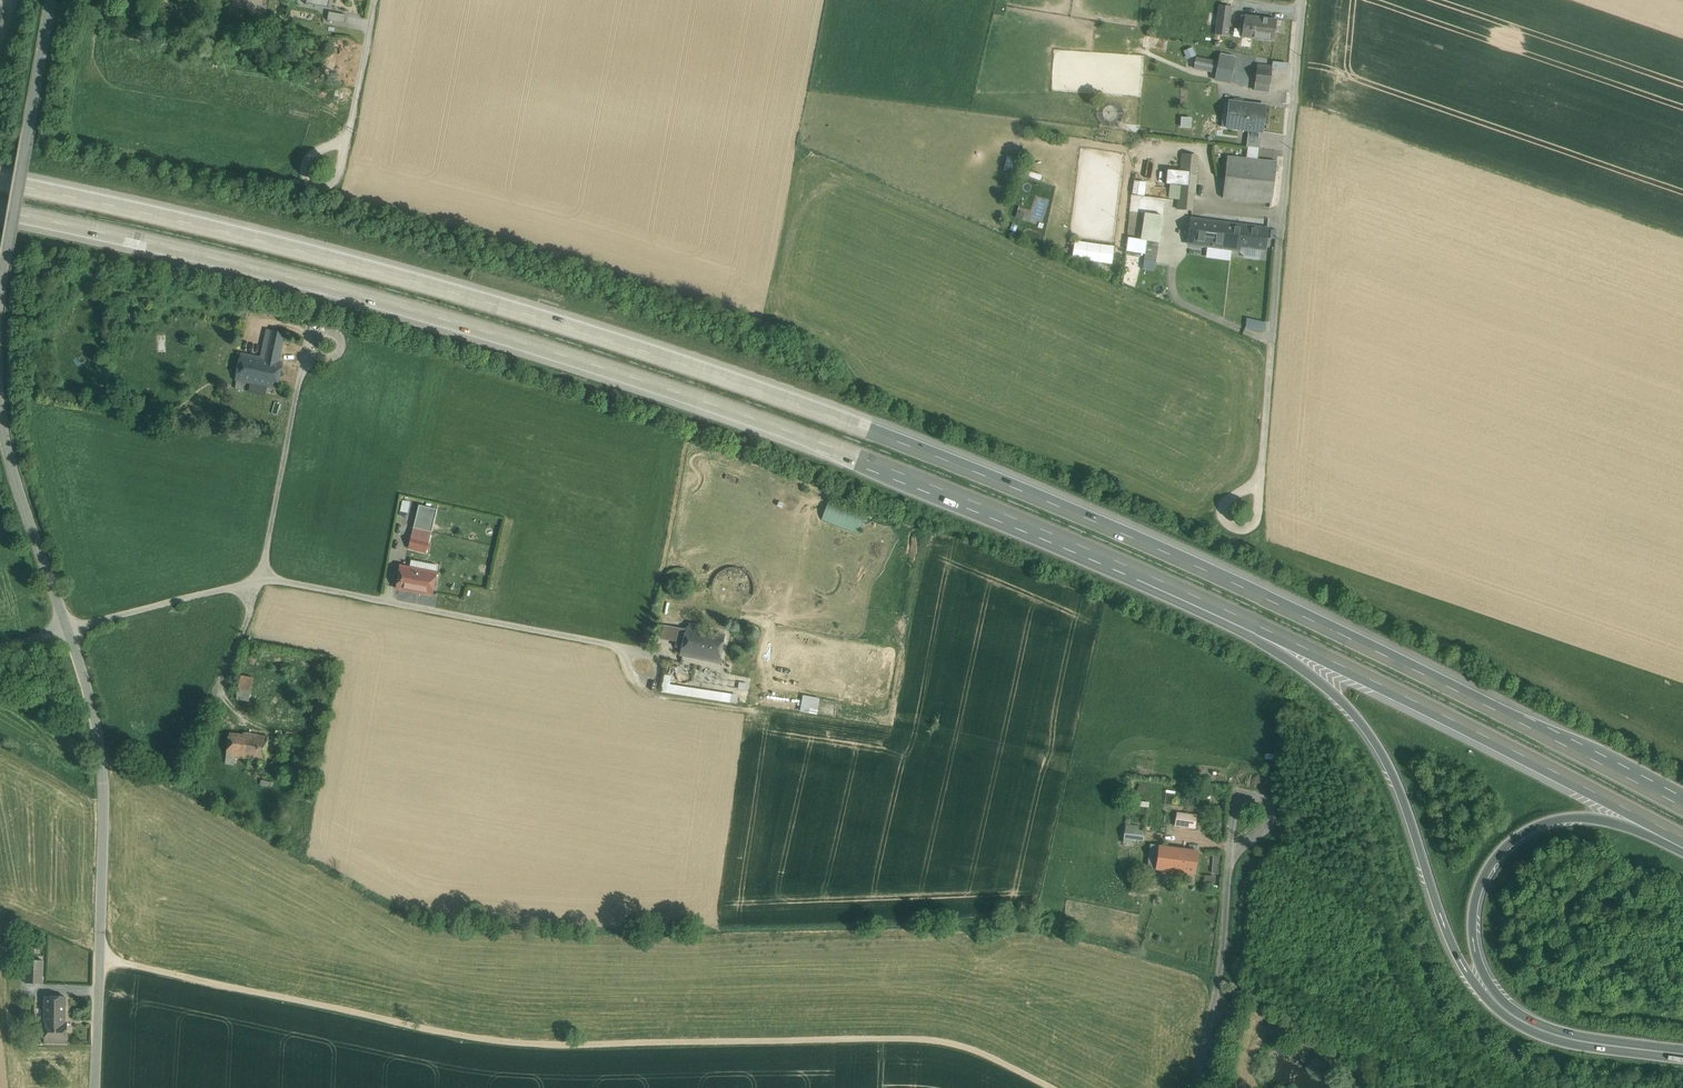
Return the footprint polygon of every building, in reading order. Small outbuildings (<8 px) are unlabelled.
[(305,4),(329,8),(331,0),(306,0),(305,4)] [(1232,7),(1219,5),(1216,27),(1229,29),(1232,7)] [(1277,19),(1244,15),(1241,37),(1274,42),(1277,19)] [(1218,62),(1196,58),(1194,68),(1202,70),(1202,67),(1217,70),(1218,62)] [(1287,69),(1287,63),(1272,61),(1272,68),(1287,69)] [(1271,70),(1258,68),(1256,83),(1269,84),(1271,70)] [(1269,84),(1256,83),(1255,91),(1268,92),(1269,84)] [(1266,106),(1228,102),(1225,127),(1262,132),(1263,132),(1266,106)] [(1262,132),(1248,130),(1246,146),(1259,148),(1262,132)] [(1197,156),(1183,154),(1179,192),(1193,194),(1197,156)] [(1276,162),(1228,157),(1226,170),(1275,175),(1276,162)] [(1275,175),(1226,170),(1224,186),(1223,197),(1271,203),(1275,175)] [(1144,195),(1146,181),(1134,180),(1131,193),(1144,195)] [(1192,201),(1178,200),(1177,209),(1191,211),(1192,201)] [(1234,224),(1192,219),(1188,244),(1223,248),(1220,266),(1240,269),(1243,247),(1232,245),(1234,224)] [(1267,229),(1234,224),(1232,245),(1243,247),(1265,249),(1267,229)] [(1071,258),(1112,263),(1114,244),(1073,240),(1071,258)] [(272,304),(247,299),(245,309),(263,313),(269,315),(272,304)] [(1264,331),(1266,322),(1247,317),(1245,326),(1264,331)] [(269,348),(264,347),(262,359),(243,355),(238,380),(245,381),(277,388),(282,363),(277,362),(283,334),(273,332),(269,348)] [(710,371),(712,365),(703,362),(705,357),(697,354),(695,360),(687,357),(685,362),(710,371)] [(245,381),(238,380),(236,389),(243,390),(245,381)] [(400,515),(408,516),(410,501),(402,499),(400,515)] [(437,509),(419,505),(414,528),(431,532),(437,509)] [(825,505),(820,520),(860,531),(864,516),(825,505)] [(431,532),(414,528),(409,549),(426,553),(431,532)] [(436,573),(401,566),(397,588),(432,595),(436,573)] [(662,625),(659,639),(684,644),(687,630),(662,625)] [(723,637),(687,630),(684,644),(682,653),(718,661),(723,637)] [(736,702),(737,694),(670,684),(672,675),(663,674),(661,691),(736,702)] [(253,678),(242,675),(237,699),(249,701),(253,678)] [(800,711),(818,713),(819,696),(801,695),(800,711)] [(244,735),(230,733),(229,736),(228,736),(228,737),(229,738),(227,755),(235,756),(255,759),(258,735),(244,733),(244,735)] [(269,737),(258,735),(255,759),(265,761),(269,737)] [(235,756),(227,755),(225,763),(233,765),(235,756)] [(1197,815),(1177,812),(1175,825),(1195,828),(1197,815)] [(1123,838),(1143,840),(1145,825),(1124,823),(1123,838)] [(1170,847),(1158,846),(1157,857),(1156,869),(1167,870),(1170,847)] [(1197,851),(1170,847),(1167,870),(1195,874),(1197,851)] [(43,960),(27,960),(26,983),(42,984),(43,960)] [(65,996),(46,996),(45,1023),(45,1042),(67,1042),(68,1023),(64,1023),(65,996)]
